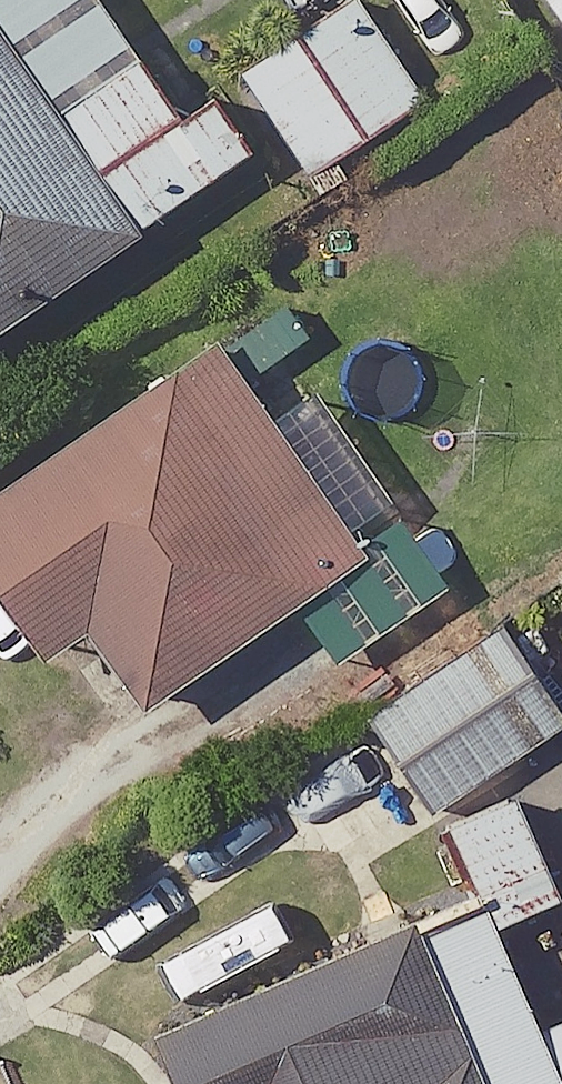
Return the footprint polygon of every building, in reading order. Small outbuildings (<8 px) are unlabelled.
[(136,228),(254,150),(215,92),(180,115),(102,0),(0,0),(0,29),(136,228)] [(240,68),(310,173),(426,97),(362,0),(343,0),(240,68)] [(561,30),(561,0),(541,0),(561,30)] [(136,228),(0,29),(0,320),(136,228)] [(0,483),(0,592),(43,654),(85,625),(144,708),(298,602),(371,550),(364,541),(217,331),(0,483)] [(403,513),(364,541),(371,550),(298,602),(340,663),(453,583),(403,513)] [(372,716),(437,811),(561,726),(561,708),(505,625),(372,716)] [(416,908),(494,1083),(561,1083),(561,1016),(544,1024),(480,880),(416,908)] [(150,1025),(176,1083),(494,1083),(416,908),(150,1025)]
